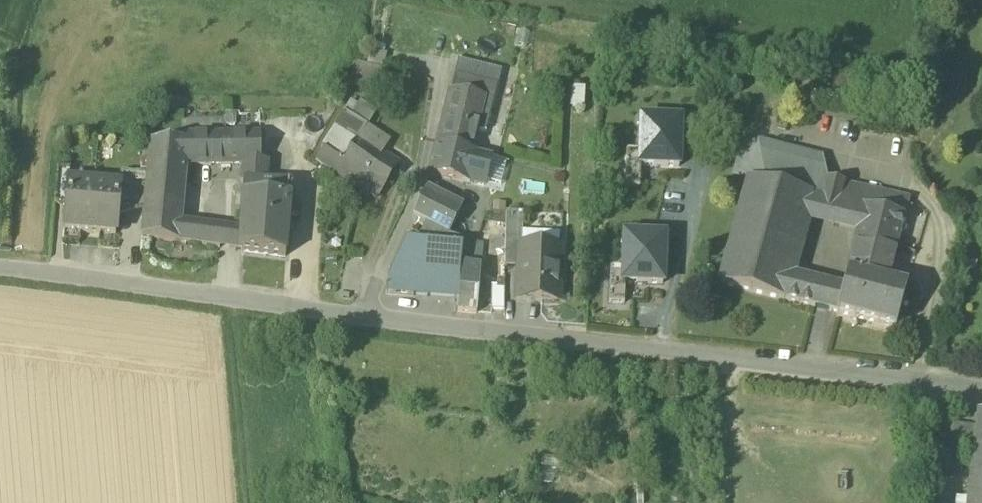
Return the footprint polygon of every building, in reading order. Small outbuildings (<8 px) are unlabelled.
[(369,49),(366,65),(384,68),(388,53),(369,49)] [(459,60),(455,74),(451,89),(494,99),(498,85),(501,70),(459,60)] [(358,63),(347,84),(379,91),(384,68),(366,65),(358,63)] [(585,87),(572,86),(572,107),(585,107),(585,87)] [(438,142),(473,150),(478,129),(486,131),(494,99),(451,89),(438,142)] [(334,126),(355,140),(358,135),(360,137),(368,124),(377,111),(360,101),(358,104),(351,100),(334,126)] [(641,119),(639,151),(639,166),(641,166),(679,167),(681,121),(641,119)] [(392,140),(368,124),(360,137),(377,148),(375,153),(380,157),(392,140)] [(317,159),(376,197),(395,166),(380,157),(375,153),(377,148),(360,137),(358,135),(355,140),(334,126),(321,147),(323,149),(317,159)] [(188,137),(187,141),(187,163),(244,163),(243,195),(291,198),(292,184),(266,183),(268,162),(259,161),(260,137),(188,137)] [(734,175),(747,179),(757,143),(744,140),(734,175)] [(143,237),(180,242),(181,222),(187,163),(187,141),(151,142),(148,176),(145,210),(143,237)] [(819,178),(823,159),(757,141),(757,143),(747,179),(812,197),(817,177),(819,178)] [(484,154),(438,143),(431,172),(484,185),(485,180),(491,156),(484,154)] [(640,187),(641,166),(639,166),(639,151),(626,151),(625,186),(640,187)] [(491,156),(485,180),(501,184),(507,159),(491,156)] [(55,202),(67,203),(69,181),(70,181),(71,169),(58,168),(55,202)] [(148,176),(134,174),(121,173),(120,186),(121,186),(119,208),(131,209),(145,210),(148,176)] [(808,213),(820,216),(830,180),(819,178),(817,177),(812,197),(808,213)] [(791,277),(808,213),(812,197),(747,179),(718,284),(784,300),(791,277)] [(820,216),(833,219),(843,183),(830,180),(820,216)] [(65,230),(117,234),(119,208),(121,186),(120,186),(70,181),(69,181),(67,203),(65,230)] [(910,199),(843,183),(833,219),(860,225),(847,272),(888,282),(891,269),(910,199)] [(426,222),(450,233),(461,210),(425,191),(414,215),(426,222)] [(242,250),(286,256),(291,198),(243,195),(241,230),(240,243),(242,250)] [(490,222),(506,225),(506,214),(492,213),(490,222)] [(505,267),(520,268),(521,248),(522,248),(523,232),(524,213),(506,213),(506,214),(506,225),(505,267)] [(180,242),(220,247),(222,227),(181,222),(180,242)] [(461,257),(462,238),(450,233),(426,222),(417,242),(406,241),(388,278),(387,292),(458,299),(461,257)] [(241,230),(222,227),(220,247),(242,250),(240,243),(241,230)] [(522,248),(560,250),(560,233),(523,232),(522,248)] [(665,237),(624,235),(623,268),(623,282),(625,282),(663,283),(665,237)] [(457,311),(477,313),(479,291),(485,291),(485,284),(480,283),(481,266),(483,245),(482,245),(476,243),(476,244),(467,241),(461,257),(458,299),(457,311)] [(519,297),(558,299),(560,250),(522,248),(521,248),(520,268),(519,297)] [(625,303),(625,282),(623,282),(623,268),(610,267),(609,302),(625,303)] [(847,272),(843,289),(837,313),(896,328),(907,287),(888,282),(847,272)] [(784,300),(815,308),(822,284),(791,277),(784,300)] [(491,309),(505,309),(505,279),(498,278),(498,285),(492,285),(491,309)] [(815,308),(837,313),(843,289),(822,284),(815,308)] [(968,502),(981,502),(981,415),(977,415),(976,427),(973,451),(968,502)] [(949,448),(973,451),(976,427),(952,424),(949,448)]
